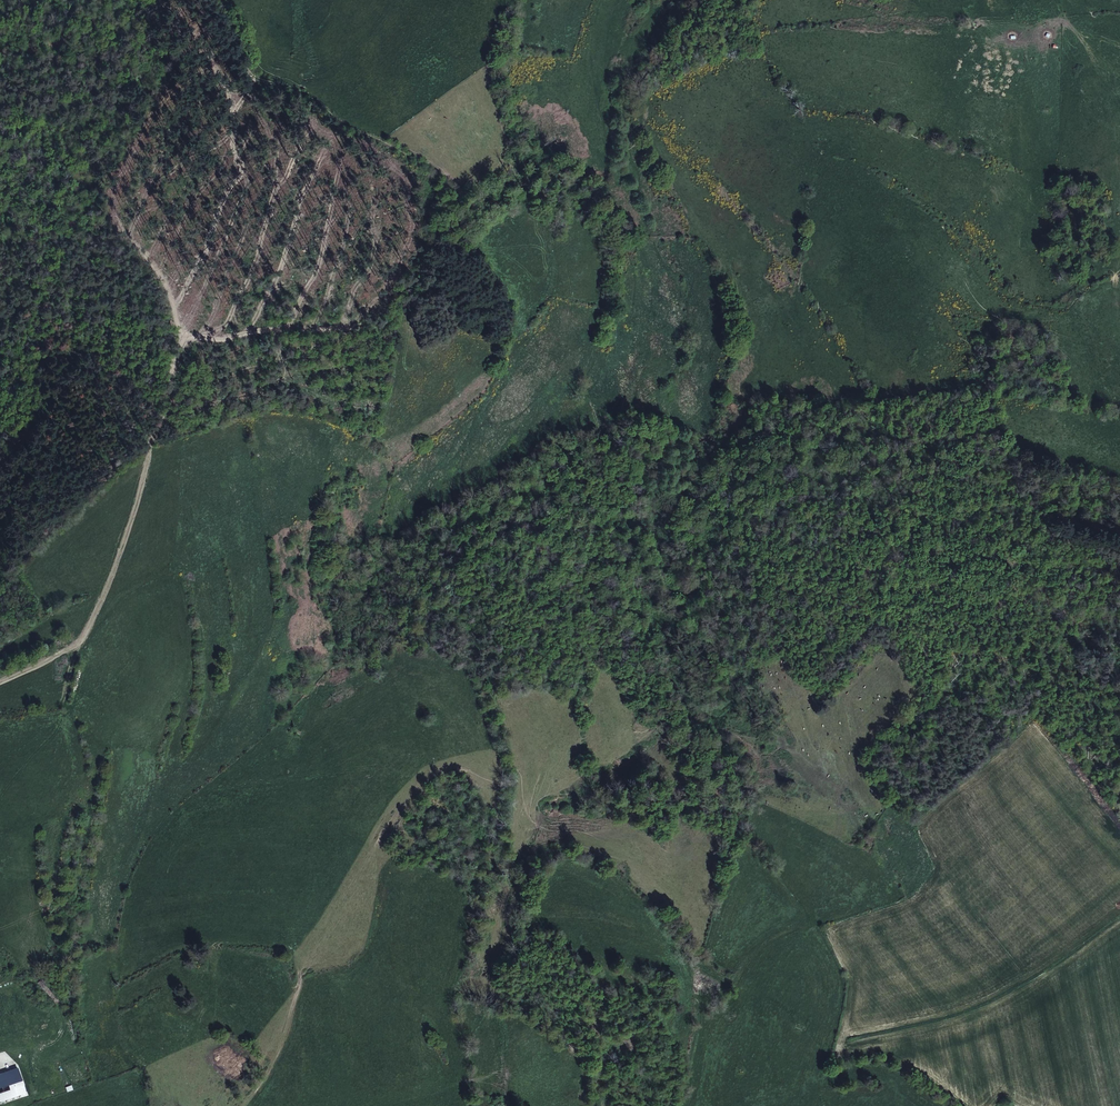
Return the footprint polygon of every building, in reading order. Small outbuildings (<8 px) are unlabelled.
[(24,1091),(16,1066),(0,1071),(0,1099),(24,1091)]
